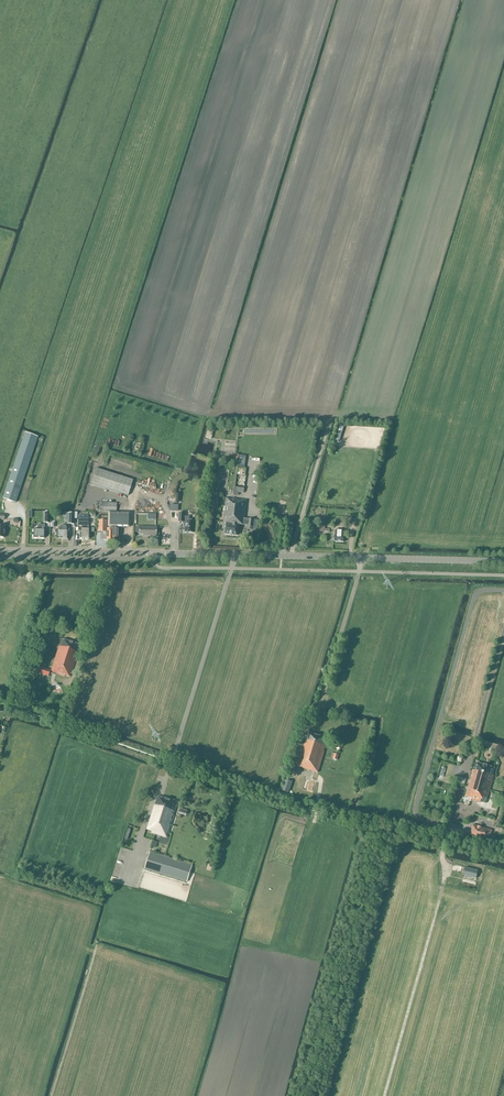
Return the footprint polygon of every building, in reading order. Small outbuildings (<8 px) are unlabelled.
[(3,499),(15,503),(37,437),(25,433),(3,499)] [(96,468),(91,484),(128,496),(133,480),(96,468)] [(226,526),(225,534),(237,535),(238,525),(244,525),(247,500),(226,498),(223,526),(226,526)] [(116,512),(116,503),(99,503),(99,511),(116,512)] [(179,512),(178,518),(178,523),(185,523),(185,524),(186,524),(185,532),(194,533),(194,526),(195,521),(189,521),(190,517),(185,516),(185,512),(179,512)] [(129,527),(129,513),(108,513),(108,527),(129,527)] [(97,532),(100,532),(106,532),(106,540),(113,540),(117,540),(118,531),(113,531),(113,532),(110,532),(110,528),(107,528),(107,516),(98,516),(97,532)] [(88,519),(78,519),(78,526),(81,526),(81,528),(80,528),(80,539),(81,539),(81,540),(83,540),(84,539),(85,539),(86,540),(87,540),(88,539),(89,539),(89,528),(88,528),(88,519)] [(33,529),(33,538),(44,538),(44,530),(44,525),(40,525),(40,529),(33,529)] [(57,530),(56,539),(61,539),(67,539),(68,530),(67,530),(68,526),(60,526),(60,528),(57,527),(57,530)] [(139,534),(146,534),(146,536),(156,536),(156,527),(135,527),(135,533),(138,533),(138,532),(139,532),(139,534)] [(335,542),(343,542),(343,536),(344,531),(335,531),(335,542)] [(80,645),(61,639),(51,671),(50,671),(50,670),(37,666),(36,672),(48,676),(49,673),(52,674),(53,673),(65,676),(65,675),(70,677),(78,652),(77,652),(77,650),(78,650),(80,645)] [(327,738),(308,733),(304,745),(303,744),(297,766),(316,772),(316,773),(317,773),(324,751),(323,751),(327,738)] [(492,776),(494,768),(476,763),(474,771),(473,771),(465,796),(471,798),(471,799),(485,803),(493,776),(492,776)] [(282,791),(289,793),(292,782),(286,780),(282,791)] [(157,797),(155,806),(174,812),(178,802),(163,797),(163,798),(157,797)] [(174,812),(155,806),(148,827),(147,827),(145,832),(154,835),(154,833),(166,837),(174,812)] [(492,830),(472,824),(469,836),(489,842),(492,830)] [(112,851),(113,847),(118,848),(119,844),(106,840),(104,849),(112,851)] [(192,866),(150,852),(145,869),(187,882),(192,866)] [(464,876),(477,879),(479,870),(466,868),(464,876)]
